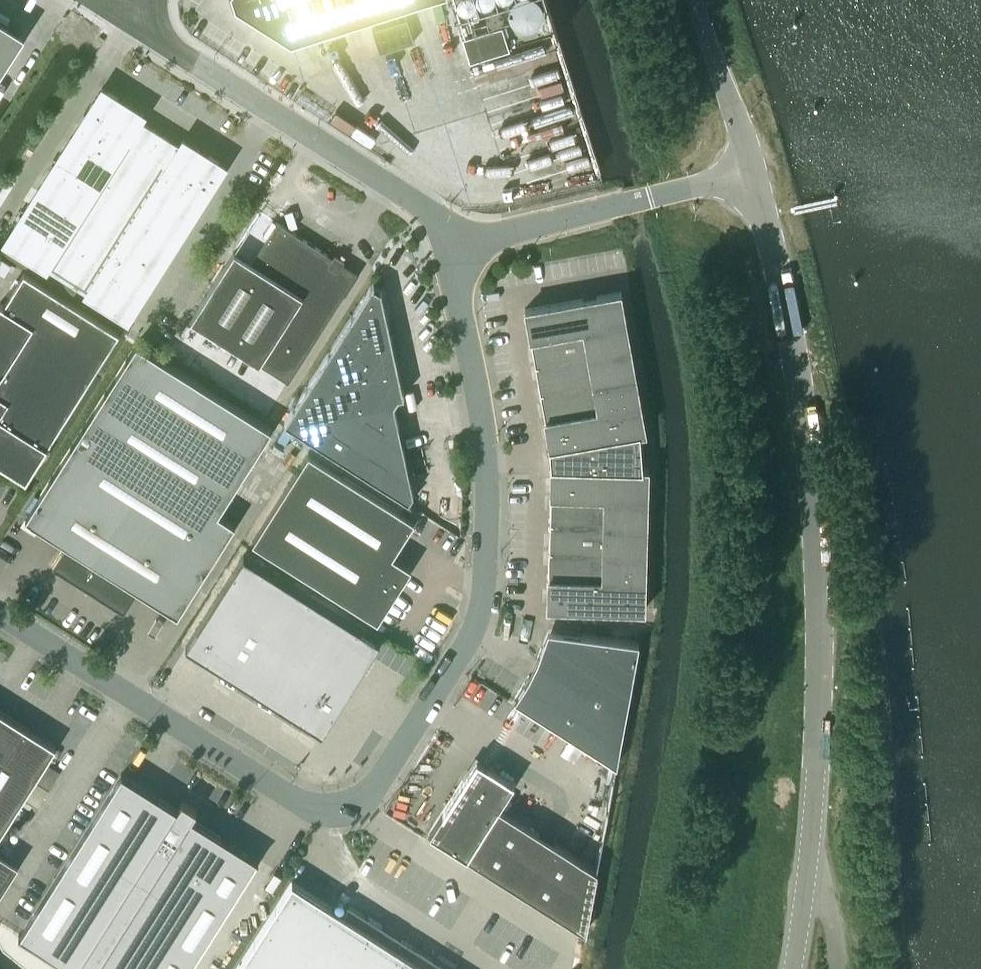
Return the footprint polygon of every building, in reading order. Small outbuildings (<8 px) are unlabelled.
[(235,6),(291,41),(407,4),(406,0),(234,0),(235,6)] [(21,38),(23,35),(0,21),(0,71),(21,38)] [(463,38),(470,62),(510,50),(502,26),(463,38)] [(85,113),(70,138),(90,151),(123,99),(122,100),(102,87),(86,112),(85,111),(84,112),(85,113)] [(124,99),(123,99),(90,151),(111,164),(140,118),(143,113),(123,100),(124,99)] [(53,162),(53,163),(115,202),(131,177),(161,130),(160,129),(160,130),(140,118),(111,164),(90,151),(70,138),(54,163),(53,162)] [(161,130),(131,177),(151,190),(180,144),(180,143),(161,131),(161,130)] [(180,144),(151,190),(171,202),(204,150),(203,151),(183,138),(180,143),(180,144)] [(171,202),(192,216),(208,191),(209,191),(210,191),(209,190),(225,164),(204,152),(205,151),(204,150),(171,202)] [(53,164),(37,189),(99,227),(115,202),(53,163),(52,163),(53,164)] [(131,177),(115,202),(177,242),(177,241),(176,241),(192,216),(171,202),(151,190),(131,177)] [(21,213),(20,213),(83,253),(99,227),(37,189),(22,213),(21,213)] [(115,202),(99,227),(160,266),(176,241),(177,242),(115,202)] [(5,240),(66,279),(83,253),(20,213),(20,214),(21,214),(5,240)] [(251,261),(234,250),(191,319),(288,380),(357,272),(276,221),(251,261)] [(99,227),(83,253),(145,292),(144,291),(160,266),(99,227)] [(83,253),(66,279),(128,317),(144,292),(145,293),(145,292),(83,253)] [(26,479),(47,446),(47,445),(119,332),(23,272),(3,304),(0,302),(0,463),(26,479)] [(404,394),(381,288),(380,288),(372,283),(374,281),(373,280),(285,420),(411,501),(409,499),(413,492),(414,492),(394,403),(399,396),(404,394)] [(529,336),(626,319),(625,319),(620,292),(621,292),(621,291),(524,308),(525,309),(530,336),(529,336)] [(534,363),(534,364),(631,347),(631,346),(630,346),(625,320),(626,320),(626,319),(529,336),(529,337),(530,337),(535,363),(534,363)] [(136,342),(25,518),(65,543),(53,564),(124,608),(136,588),(177,614),(235,523),(218,512),(271,427),(136,342)] [(539,391),(636,374),(635,374),(630,347),(631,347),(534,364),(535,364),(540,391),(539,391)] [(544,419),(641,402),(641,401),(640,401),(635,375),(636,375),(636,374),(539,391),(539,392),(540,392),(545,418),(544,419)] [(548,446),(548,447),(640,430),(640,431),(646,430),(645,429),(644,429),(640,402),(641,402),(544,419),(544,420),(545,419),(550,446),(548,446)] [(549,465),(642,468),(642,467),(640,431),(640,430),(548,447),(549,447),(550,465),(549,465)] [(252,541),(376,620),(377,618),(409,567),(410,567),(410,566),(393,554),(415,519),(308,452),(252,541)] [(550,493),(648,496),(647,496),(647,469),(648,469),(648,468),(642,467),(642,468),(549,465),(549,466),(551,466),(551,493),(550,493)] [(549,521),(647,524),(646,524),(647,497),(648,497),(648,496),(550,493),(550,494),(551,494),(550,521),(549,521)] [(548,549),(646,552),(645,552),(646,524),(647,525),(647,524),(549,521),(549,522),(550,522),(549,549),(548,549)] [(547,577),(645,580),(644,580),(645,552),(646,552),(548,549),(548,550),(549,550),(548,577),(547,577)] [(203,619),(186,646),(255,689),(321,732),(322,732),(380,640),(359,627),(244,554),(203,619)] [(645,580),(547,577),(547,578),(548,578),(548,605),(547,605),(547,606),(644,608),(644,607),(643,607),(644,580),(645,580)] [(548,629),(537,659),(529,675),(514,698),(616,763),(639,640),(581,633),(548,629)] [(55,745),(0,710),(0,833),(55,745)] [(488,765),(476,758),(441,813),(429,832),(467,856),(467,855),(585,930),(597,868),(498,806),(514,782),(488,765)] [(194,810),(195,811),(197,808),(182,799),(180,802),(181,802),(177,808),(121,773),(121,774),(121,775),(20,934),(19,934),(18,935),(72,968),(188,968),(257,861),(258,861),(259,860),(191,816),(194,810)] [(120,779),(112,790),(120,796),(128,784),(120,779)] [(341,912),(292,881),(236,968),(453,968),(348,902),(341,912)]
